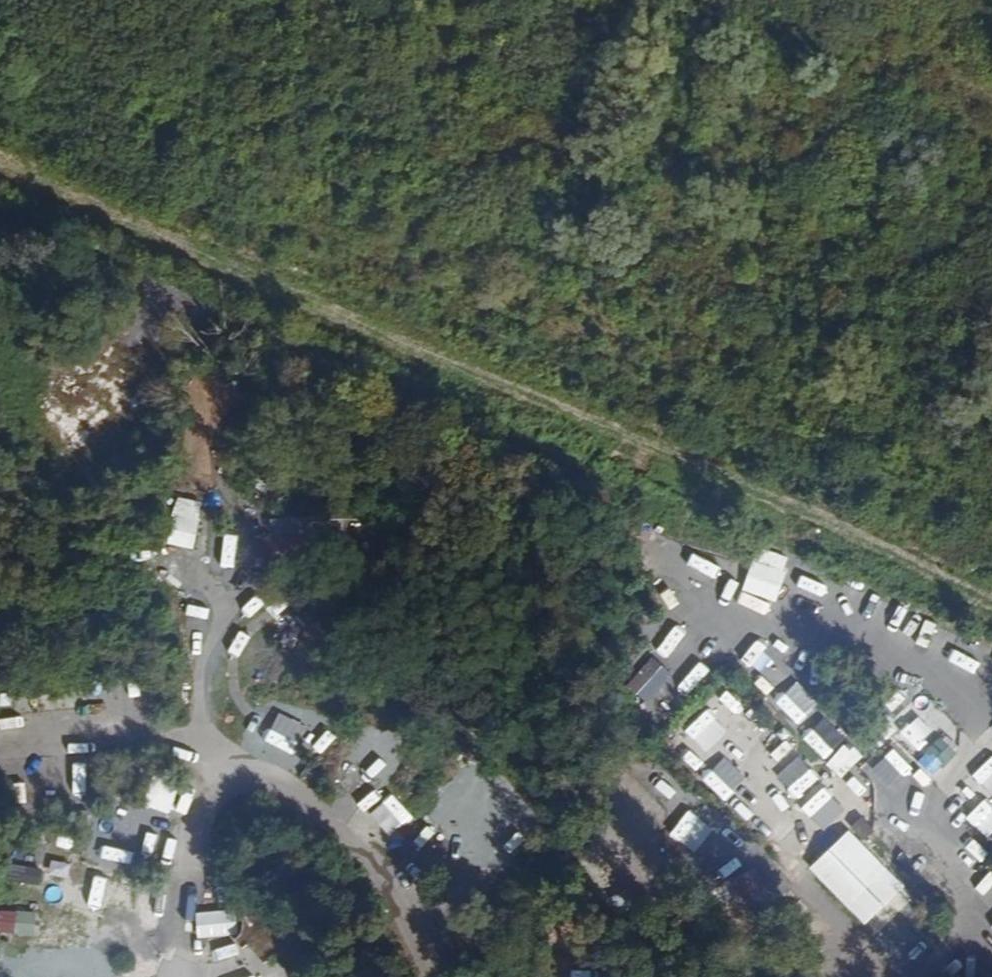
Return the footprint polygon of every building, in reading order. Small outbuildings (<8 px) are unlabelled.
[(909,703),(886,724),(909,748),(932,727),(909,703)] [(876,760),(854,779),(870,797),(891,778),(876,760)] [(977,825),(991,841),(991,811),(977,825)] [(858,863),(840,881),(870,909),(887,891),(858,863)]
